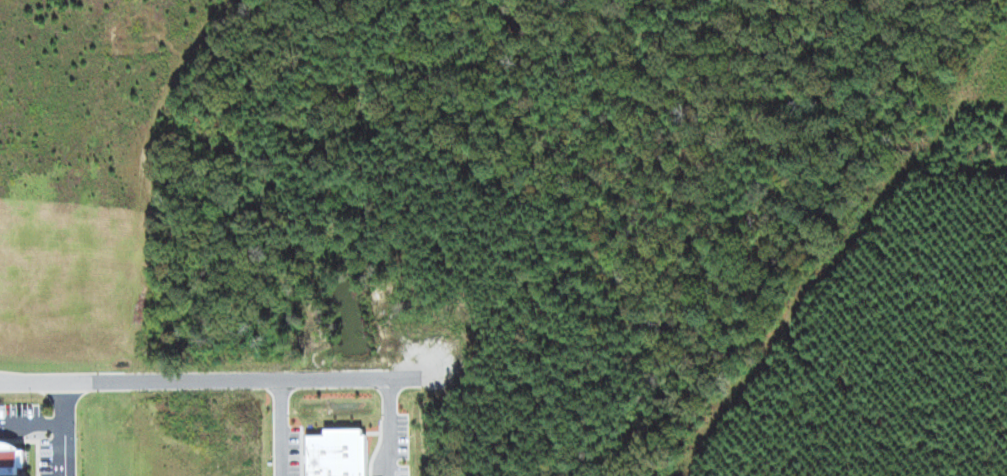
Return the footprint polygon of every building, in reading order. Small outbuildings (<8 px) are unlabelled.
[(366,425),(325,425),(325,435),(307,435),(307,475),(366,475),(366,425)] [(20,449),(0,450),(0,475),(21,475),(20,449)]
